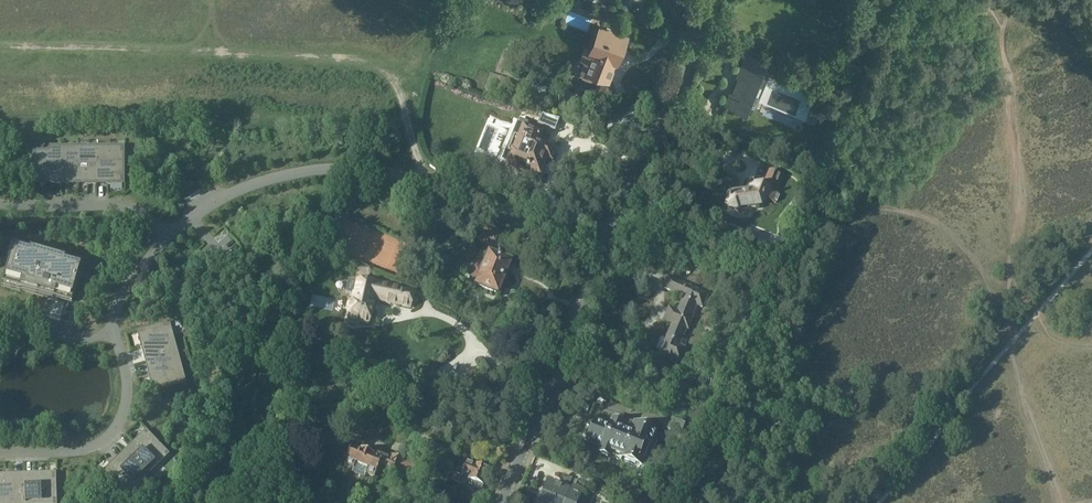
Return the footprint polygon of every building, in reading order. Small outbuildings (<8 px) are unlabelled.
[(529,6),(535,9),(540,0),(532,0),(529,6)] [(604,18),(612,22),(615,15),(607,11),(604,18)] [(607,27),(605,28),(601,26),(593,48),(589,57),(591,58),(585,75),(598,80),(599,79),(604,81),(604,78),(608,80),(610,74),(613,66),(616,58),(621,45),(623,44),(625,40),(624,38),(625,36),(612,31),(611,28),(607,27)] [(765,76),(771,62),(749,53),(728,104),(751,113),(759,95),(798,111),(800,105),(803,107),(805,100),(803,99),(805,93),(765,76)] [(556,152),(536,144),(540,135),(527,129),(523,139),(525,139),(522,147),(521,147),(520,147),(519,147),(518,147),(517,148),(517,149),(516,150),(516,151),(516,152),(516,153),(517,154),(518,155),(519,155),(515,165),(528,170),(526,175),(537,180),(544,165),(545,166),(547,160),(552,162),(556,152)] [(359,142),(359,131),(346,131),(346,142),(359,142)] [(89,141),(80,141),(80,145),(78,145),(78,182),(96,182),(96,145),(89,145),(89,141)] [(96,141),(96,145),(96,182),(119,182),(119,148),(110,148),(110,141),(96,141)] [(78,145),(60,145),(60,147),(60,182),(78,182),(78,145)] [(60,182),(60,147),(49,147),(49,152),(34,152),(34,182),(60,182)] [(214,169),(214,162),(214,161),(204,161),(204,169),(214,169)] [(752,182),(749,191),(728,193),(729,199),(725,207),(739,213),(740,209),(759,207),(759,200),(761,200),(762,198),(776,204),(780,194),(773,191),(775,185),(779,187),(784,175),(770,170),(763,187),(752,182)] [(488,239),(495,242),(499,232),(484,226),(477,242),(485,245),(488,239)] [(80,265),(15,247),(5,284),(69,302),(80,265)] [(510,264),(489,255),(484,267),(482,266),(479,274),(481,275),(477,286),(498,294),(501,286),(504,287),(509,273),(506,272),(510,264)] [(357,274),(366,276),(367,276),(368,276),(370,276),(372,275),(374,273),(374,271),(359,266),(357,274)] [(672,325),(660,354),(666,356),(664,360),(672,363),(673,359),(680,362),(685,350),(679,347),(686,330),(688,331),(692,321),(690,320),(696,306),(702,308),(707,296),(683,287),(684,284),(669,277),(664,290),(684,298),(678,313),(672,310),(667,323),(672,325)] [(375,283),(359,280),(359,283),(358,284),(357,285),(356,286),(356,288),(356,289),(356,290),(356,293),(354,302),(353,304),(351,305),(350,310),(351,312),(349,319),(350,322),(359,324),(360,322),(369,324),(374,299),(386,302),(387,304),(390,304),(391,303),(411,308),(412,303),(414,302),(415,298),(413,297),(414,293),(395,289),(396,285),(389,284),(388,285),(375,282),(375,283)] [(168,325),(139,333),(147,362),(176,354),(168,325)] [(315,333),(301,327),(298,334),(313,340),(315,333)] [(299,351),(304,338),(285,330),(284,336),(291,339),(289,347),(299,351)] [(184,382),(176,354),(147,362),(155,390),(166,387),(165,384),(172,382),(173,385),(184,382)] [(438,372),(431,387),(460,399),(465,387),(452,381),(453,378),(438,372)] [(336,383),(338,380),(326,375),(324,379),(336,383)] [(686,424),(672,418),(667,430),(681,436),(686,424)] [(631,435),(611,427),(609,431),(597,426),(592,432),(591,439),(603,444),(599,453),(610,458),(610,457),(621,461),(622,457),(634,462),(635,461),(638,459),(639,455),(638,453),(644,440),(650,443),(654,434),(641,428),(637,439),(631,436),(631,435)] [(167,454),(146,432),(124,453),(146,475),(167,454)] [(366,453),(352,447),(345,466),(354,469),(352,474),(364,479),(366,474),(375,478),(376,474),(378,474),(380,469),(378,469),(380,464),(389,468),(388,471),(401,476),(403,473),(429,469),(427,459),(404,462),(403,461),(390,456),(389,458),(368,449),(366,453)] [(146,475),(124,453),(103,474),(127,499),(148,478),(146,475)] [(472,465),(467,462),(465,467),(461,465),(459,471),(463,472),(462,474),(468,476),(467,479),(475,482),(473,487),(481,490),(483,485),(485,485),(491,470),(473,463),(472,465)] [(461,476),(453,473),(451,480),(459,483),(461,476)] [(54,474),(24,475),(25,502),(55,502),(54,479),(54,474)] [(24,475),(0,476),(0,502),(25,502),(24,475)] [(563,501),(569,502),(583,502),(586,495),(578,491),(576,496),(550,486),(543,502),(562,502),(563,501)]
